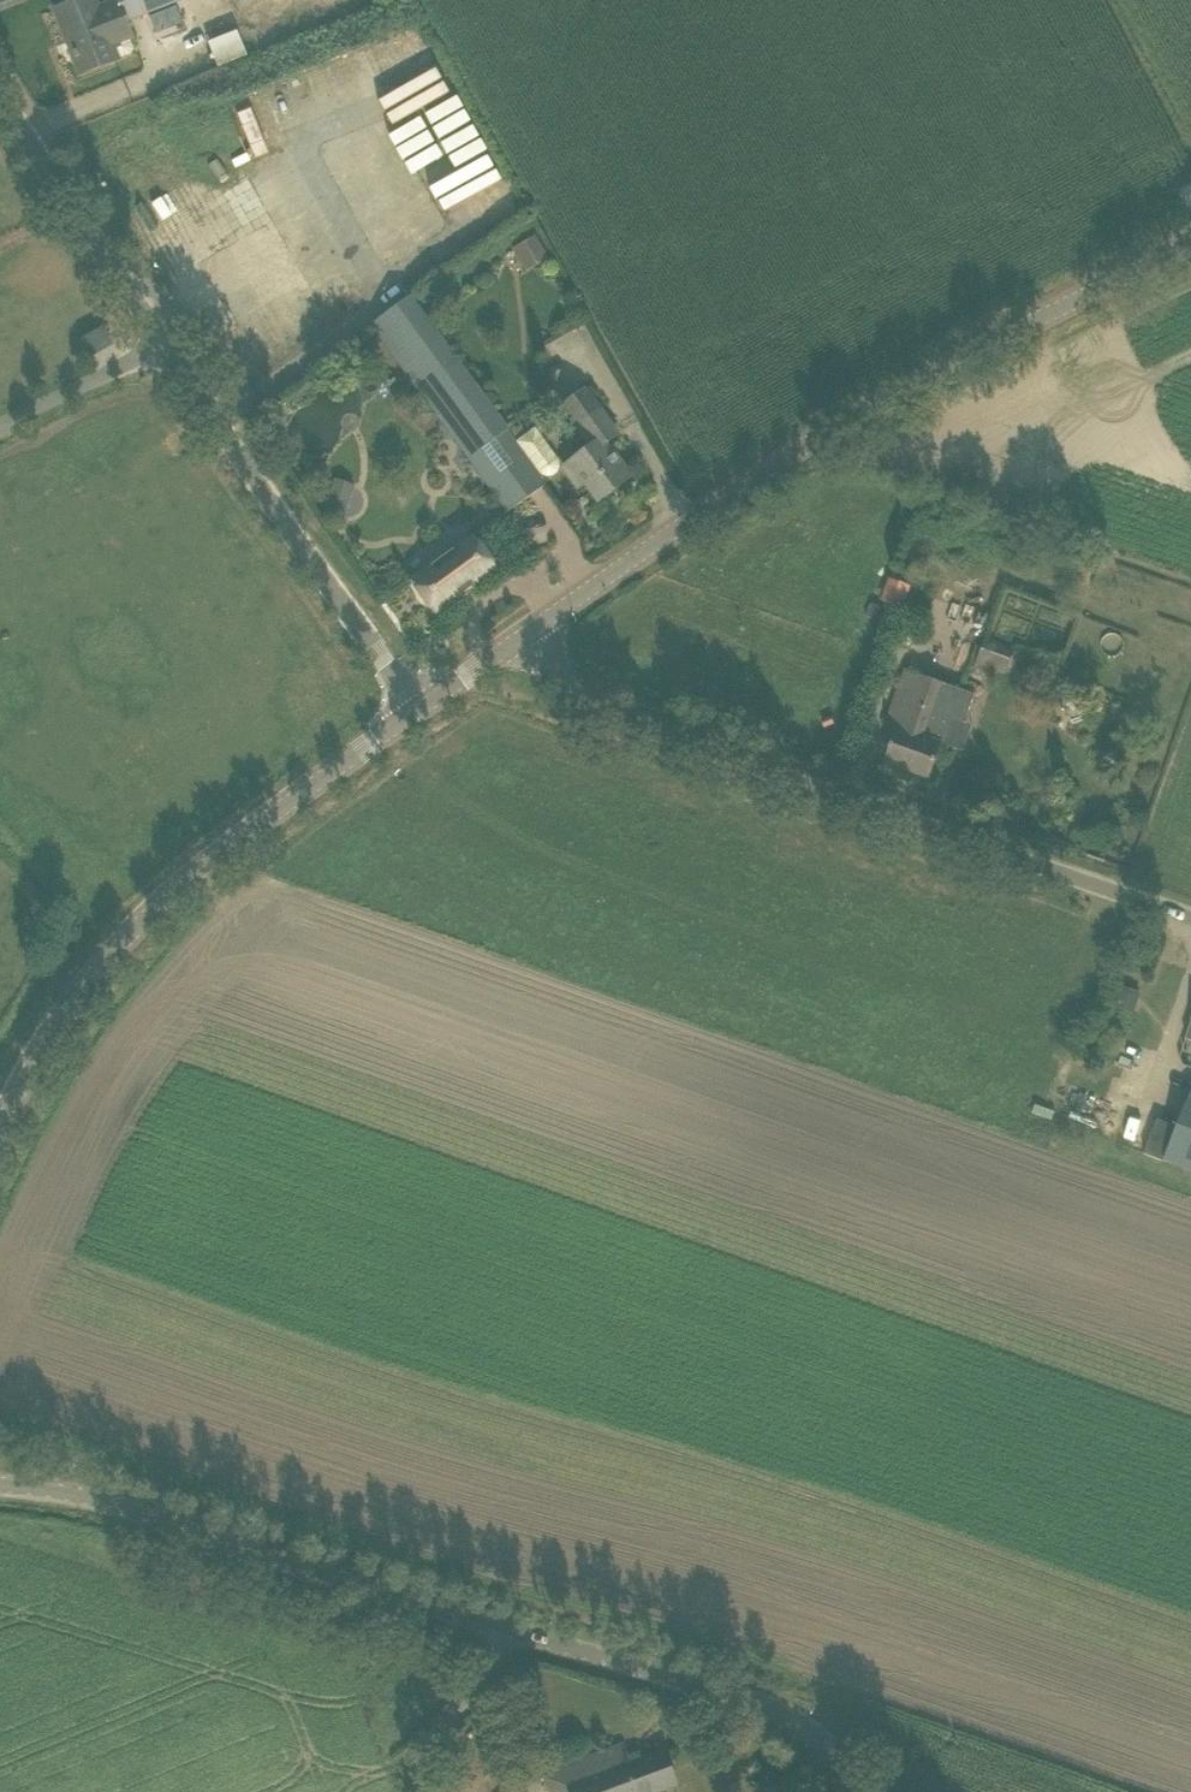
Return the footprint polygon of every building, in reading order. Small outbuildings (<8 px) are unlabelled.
[(131,53),(133,48),(129,38),(131,37),(125,21),(124,22),(116,2),(97,9),(94,0),(78,0),(54,9),(80,75),(117,60),(117,59),(131,53)] [(116,2),(124,22),(125,21),(181,0),(115,0),(116,2)] [(251,114),(236,120),(254,164),(269,158),(251,114)] [(510,245),(522,268),(545,257),(534,233),(510,245)] [(370,325),(425,400),(464,370),(410,295),(370,325)] [(515,440),(464,370),(425,400),(507,511),(546,483),(540,474),(546,476),(553,476),(558,472),(560,466),(559,459),(535,426),(515,440)] [(568,462),(597,502),(631,477),(606,443),(617,435),(584,389),(561,406),(590,446),(568,462)] [(434,614),(496,569),(472,535),(410,580),(434,614)] [(902,608),(911,585),(892,578),(884,601),(902,608)] [(986,641),(981,655),(1008,666),(1014,652),(986,641)] [(899,730),(887,762),(930,777),(952,718),(966,723),(976,694),(906,670),(887,725),(899,730)] [(1119,1006),(1135,1008),(1137,987),(1121,986),(1119,1006)] [(1165,1159),(1190,1170),(1190,1096),(1165,1159)] [(542,1774),(548,1791),(556,1791),(567,1788),(569,1791),(661,1791),(676,1787),(662,1750),(630,1762),(623,1743),(542,1774)]
